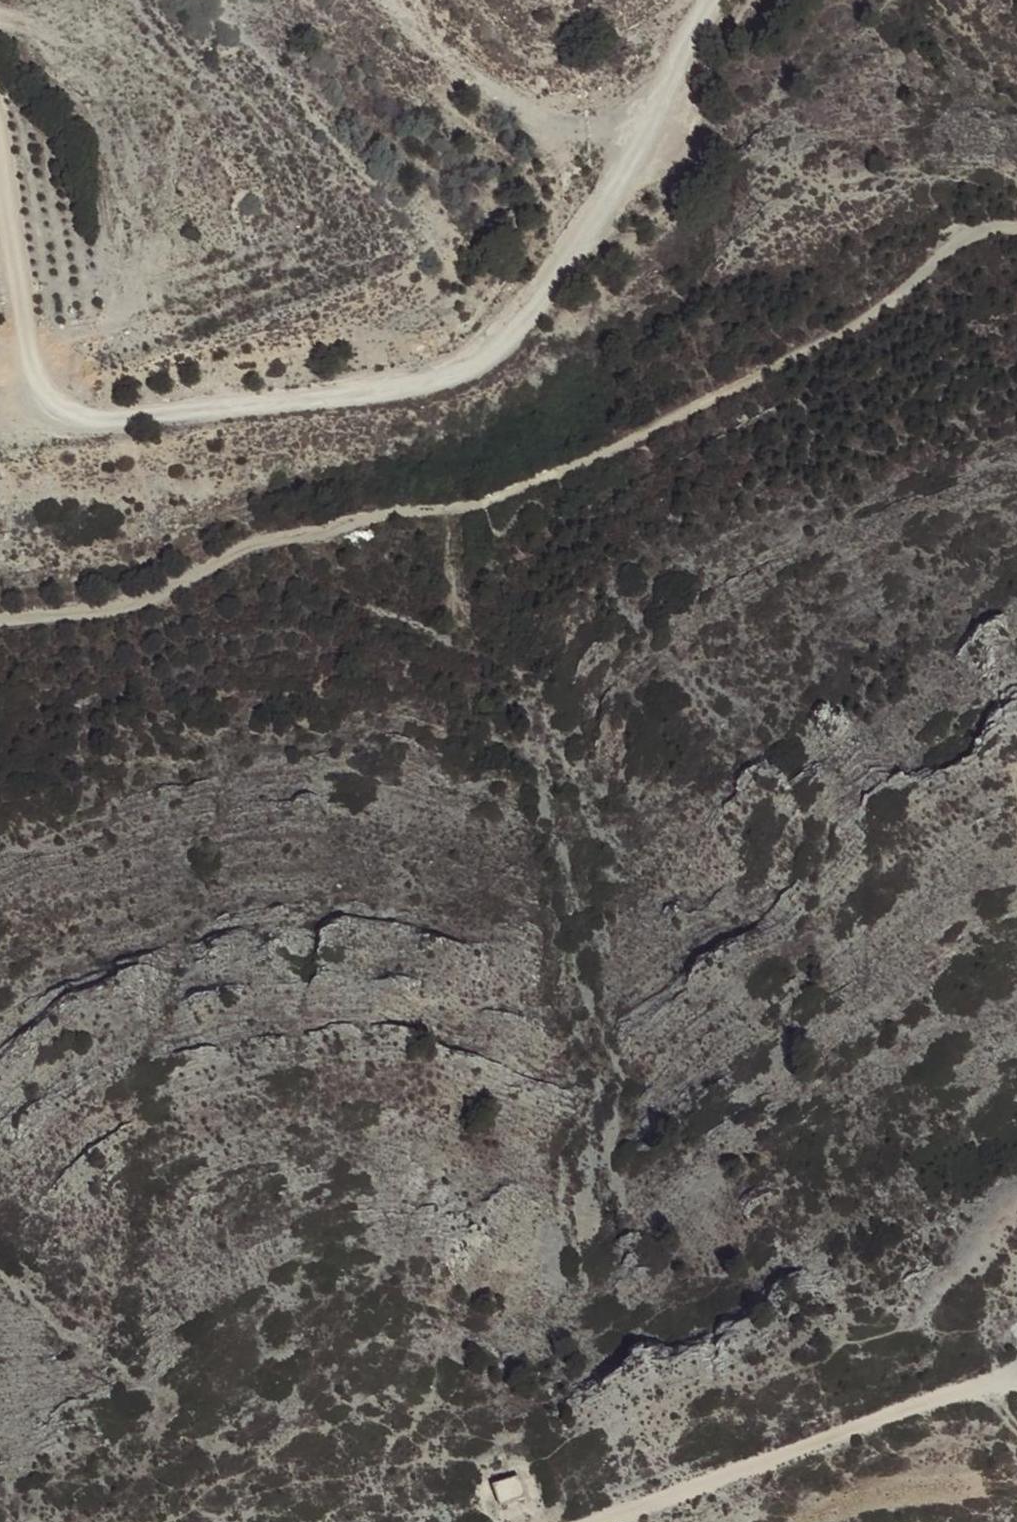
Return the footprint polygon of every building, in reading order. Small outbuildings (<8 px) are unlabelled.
[(498,1485),(504,1502),(527,1493),(521,1476),(498,1485)]
